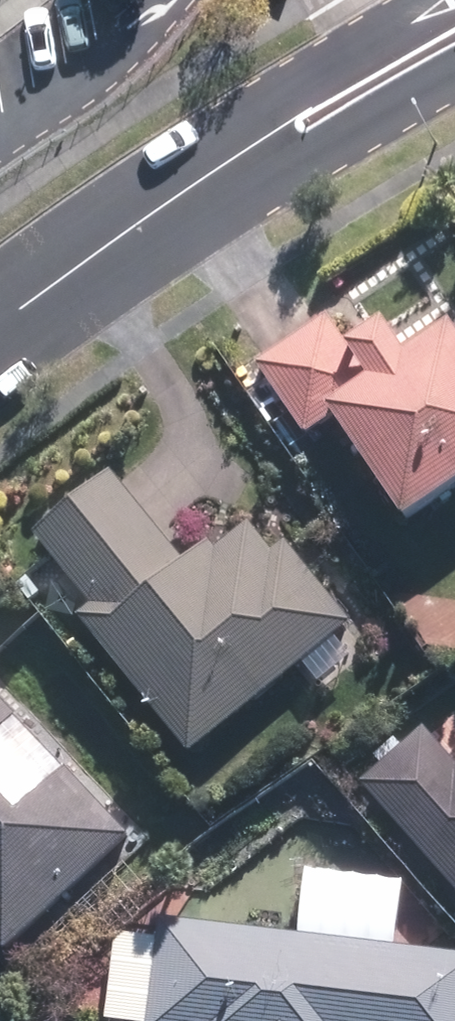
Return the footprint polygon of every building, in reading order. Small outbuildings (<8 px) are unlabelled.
[(322,319),(251,368),(299,439),(322,423),(394,529),(454,488),(454,353),(441,332),(396,362),(373,327),(343,349),(322,319)] [(183,759),(346,627),(280,543),(268,553),(244,525),(210,552),(206,546),(180,567),(106,474),(29,537),(87,608),(71,619),(183,759)] [(12,718),(0,704),(0,730),(12,718)] [(364,789),(454,895),(454,757),(432,730),(364,789)] [(126,842),(60,770),(8,821),(0,813),(0,956),(126,842)] [(154,921),(142,1020),(454,1020),(454,957),(154,921)]
